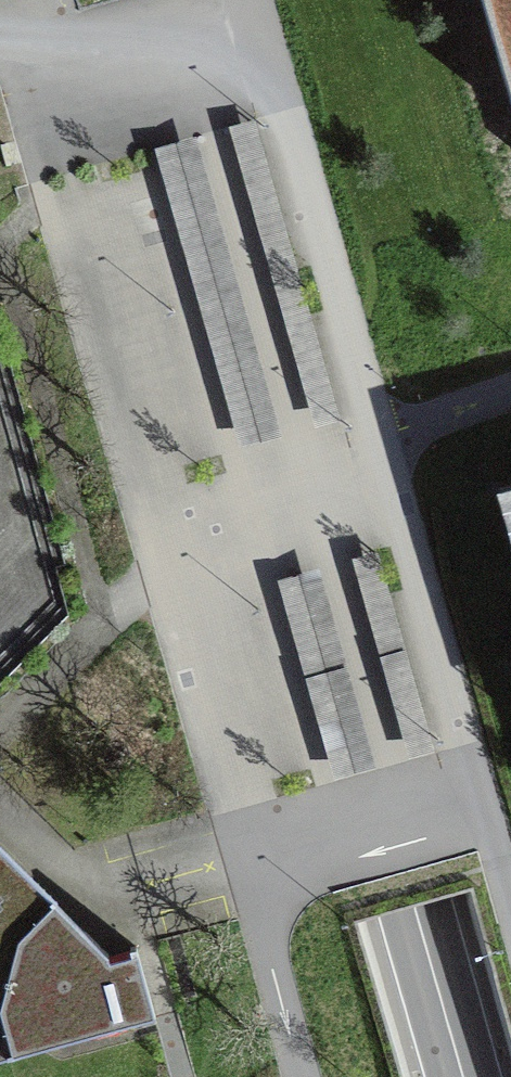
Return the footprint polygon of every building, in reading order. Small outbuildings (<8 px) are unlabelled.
[(510,94),(510,0),(484,0),(510,94)] [(256,120),(229,128),(315,429),(342,421),(256,120)] [(196,137),(155,150),(241,447),(281,436),(196,137)] [(378,552),(352,559),(409,759),(435,751),(378,552)] [(320,568),(277,580),(336,779),(379,767),(320,568)] [(154,1011),(140,947),(113,953),(0,839),(0,1055),(154,1011)]
